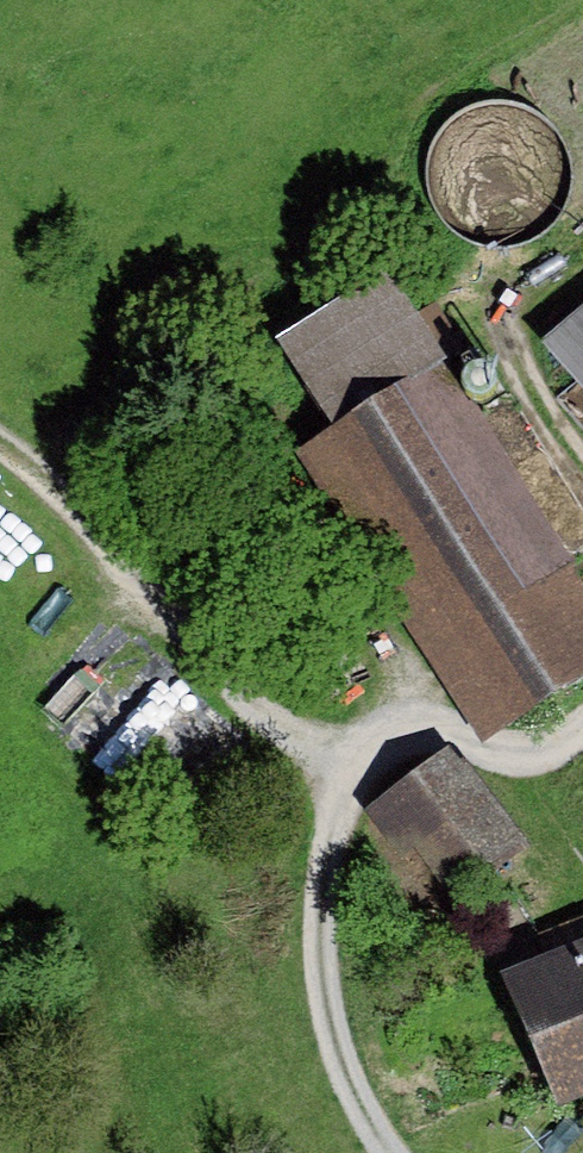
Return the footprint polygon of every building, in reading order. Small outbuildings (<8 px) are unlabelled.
[(336,429),(446,359),(389,269),(279,339),(336,429)] [(540,342),(582,392),(582,304),(540,342)] [(298,450),(479,739),(582,674),(582,579),(446,359),(336,429),(298,450)] [(496,384),(497,378),(497,373),(494,368),(490,364),(485,362),(480,361),(474,362),(470,365),(466,369),(464,374),(464,380),(466,385),(469,389),(473,392),(479,394),(484,394),(489,392),(493,388),(496,384)] [(452,747),(370,810),(449,911),(531,847),(452,747)] [(503,972),(556,1104),(582,1093),(582,940),(503,972)]
